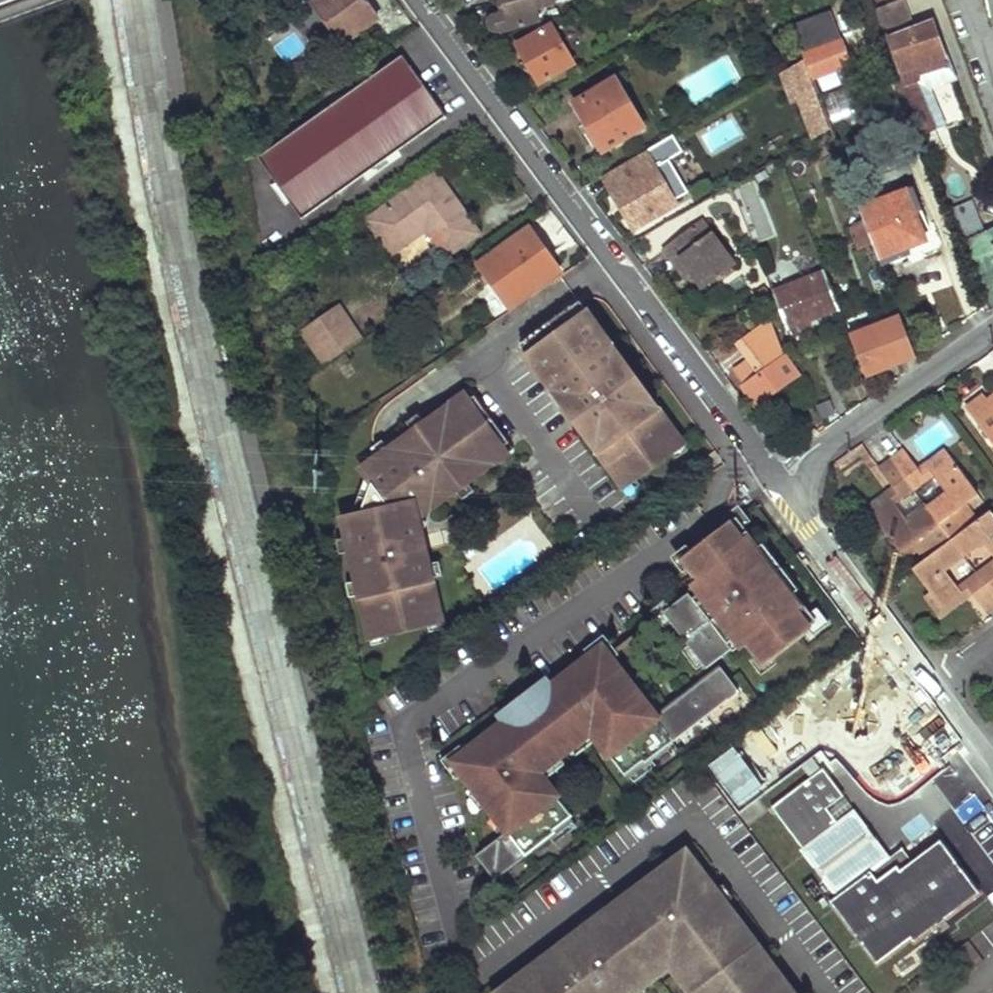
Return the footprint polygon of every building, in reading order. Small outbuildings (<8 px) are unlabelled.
[(314,6),(344,45),(379,19),(365,0),(323,0),(314,6)] [(499,14),(498,14),(497,15),(496,16),(495,16),(494,17),(492,19),(492,21),(491,22),(491,25),(492,26),(492,27),(495,31),(496,32),(497,32),(498,33),(503,33),(543,21),(540,7),(555,3),(555,0),(507,0),(509,12),(499,14)] [(901,1),(874,12),(874,13),(884,38),(887,37),(911,27),(901,1)] [(792,27),(797,39),(805,61),(812,80),(851,66),(832,11),(792,27)] [(911,27),(887,37),(906,85),(952,67),(932,19),(911,27)] [(555,25),(519,43),(539,83),(575,64),(555,25)] [(402,57),(262,156),(305,218),(446,119),(402,57)] [(805,61),(785,72),(797,92),(803,90),(816,126),(829,122),(812,80),(805,61)] [(952,67),(906,85),(925,133),(948,124),(934,90),(957,81),(952,67)] [(644,125),(616,76),(575,102),(603,151),(644,125)] [(675,135),(605,175),(611,186),(609,188),(624,213),(626,212),(637,230),(679,206),(678,203),(691,198),(668,158),(682,149),(675,135)] [(435,169),(366,218),(389,253),(424,228),(443,255),(477,231),(435,169)] [(864,198),(858,201),(866,222),(874,245),(883,267),(923,252),(926,258),(940,253),(944,250),(946,244),(938,223),(931,225),(916,188),(867,205),(864,198)] [(972,199),(954,206),(965,234),(983,226),(972,199)] [(866,222),(851,228),(859,249),(874,245),(866,222)] [(701,226),(664,252),(674,266),(680,262),(690,275),(703,293),(733,270),(701,226)] [(964,238),(992,310),(992,309),(992,227),(964,238)] [(530,228),(481,263),(512,306),(560,273),(530,228)] [(683,279),(690,275),(680,262),(674,266),(683,279)] [(793,290),(774,297),(775,300),(786,330),(839,310),(825,273),(792,285),(793,290)] [(792,285),(772,293),(774,297),(793,290),(792,285)] [(595,324),(580,303),(574,307),(589,329),(595,324)] [(341,304),(303,331),(326,365),(364,338),(341,304)] [(613,348),(595,324),(589,329),(574,307),(527,342),(542,363),(536,368),(554,392),(560,387),(568,398),(562,403),(573,418),(582,412),(588,421),(580,427),(591,442),(597,437),(605,448),(599,453),(622,484),(629,479),(636,480),(673,453),(674,446),(681,440),(658,409),(652,414),(643,403),(650,398),(621,359),(615,364),(607,353),(613,348)] [(755,360),(736,375),(757,406),(797,377),(785,358),(771,322),(742,344),(755,360)] [(881,325),(857,334),(871,374),(916,355),(909,338),(888,345),(881,325)] [(527,342),(521,347),(536,368),(542,363),(527,342)] [(621,359),(613,348),(607,353),(615,364),(621,359)] [(560,387),(554,392),(562,403),(568,398),(560,387)] [(450,407),(454,413),(476,397),(471,391),(450,407)] [(510,445),(476,397),(454,413),(450,407),(376,461),(379,465),(365,475),(373,486),(361,517),(352,519),(348,520),(352,536),(347,537),(369,634),(377,632),(383,636),(428,626),(433,620),(441,618),(423,537),(417,538),(416,531),(423,512),(430,506),(433,511),(493,467),(489,460),(510,445)] [(967,409),(973,417),(989,404),(984,397),(967,409)] [(658,409),(650,398),(643,403),(652,414),(658,409)] [(989,404),(973,417),(992,444),(992,401),(989,404)] [(588,421),(582,412),(573,418),(580,427),(588,421)] [(605,448),(597,437),(591,442),(599,453),(605,448)] [(681,440),(674,446),(673,453),(677,459),(688,451),(681,440)] [(510,445),(489,460),(493,467),(515,451),(510,445)] [(930,470),(950,455),(943,446),(935,452),(923,461),(917,466),(927,479),(933,474),(930,470)] [(917,466),(905,451),(893,460),(915,489),(927,479),(917,466)] [(933,474),(947,493),(928,507),(952,540),(970,525),(963,516),(971,511),(966,504),(979,494),(950,455),(930,470),(933,474)] [(892,485),(902,498),(915,489),(893,460),(880,470),(892,485)] [(361,517),(373,486),(367,479),(352,519),(361,517)] [(629,494),(640,486),(636,480),(629,479),(622,484),(629,494)] [(872,513),(892,498),(895,503),(902,498),(892,485),(885,490),(872,499),(866,504),(872,513)] [(921,548),(928,557),(952,540),(928,507),(909,522),(895,503),(892,498),(872,513),(881,525),(901,552),(909,547),(914,553),(921,548)] [(423,537),(433,511),(430,506),(423,512),(416,531),(417,538),(423,537)] [(490,517),(485,510),(466,524),(471,530),(490,517)] [(964,556),(983,541),(992,554),(992,513),(991,510),(978,520),(970,525),(952,540),(964,556)] [(970,525),(978,520),(971,511),(963,516),(970,525)] [(801,601),(753,537),(756,534),(742,516),(714,537),(720,546),(707,556),(700,548),(688,557),(706,581),(710,586),(696,596),(693,591),(668,610),(709,667),(735,648),(731,643),(744,633),(748,638),(766,663),(821,622),(803,599),(801,601)] [(893,558),(901,552),(881,525),(873,531),(893,558)] [(720,546),(714,537),(700,548),(707,556),(720,546)] [(942,607),(962,593),(959,588),(945,569),(964,556),(952,540),(928,557),(921,562),(913,568),(931,592),(942,607)] [(914,553),(921,562),(928,557),(921,548),(914,553)] [(992,595),(992,568),(990,565),(978,574),(992,595)] [(987,612),(992,607),(992,595),(978,574),(965,584),(983,606),(987,612)] [(710,586),(706,581),(693,591),(696,596),(710,586)] [(983,606),(965,584),(959,588),(962,593),(969,602),(955,612),(962,621),(983,606)] [(962,593),(942,607),(931,592),(923,598),(941,623),(955,612),(969,602),(962,593)] [(444,631),(441,618),(433,620),(428,626),(430,634),(444,631)] [(383,636),(377,632),(369,634),(372,647),(385,644),(383,636)] [(748,638),(744,633),(731,643),(735,648),(748,638)] [(665,750),(742,691),(724,666),(659,715),(606,644),(552,685),(537,696),(543,703),(529,714),(524,706),(509,718),(456,758),(508,829),(477,853),(496,878),(576,817),(574,814),(593,801),(565,764),(559,757),(580,741),(591,733),(612,717),(617,725),(645,761),(663,747),(665,750)] [(537,696),(552,685),(546,676),(502,710),(509,718),(524,706),(529,714),(543,703),(537,696)] [(617,725),(612,717),(591,733),(597,740),(617,725)] [(580,741),(559,757),(565,764),(586,748),(580,741)] [(802,848),(799,850),(834,897),(831,900),(876,963),(910,937),(913,941),(978,891),(940,841),(912,861),(898,871),(889,857),(854,808),(837,821),(827,807),(845,795),(825,767),(773,806),(802,848)] [(707,867),(692,846),(684,852),(694,866),(698,863),(703,870),(707,867)] [(901,847),(889,857),(898,871),(912,861),(901,847)] [(698,863),(694,866),(684,852),(668,865),(670,868),(626,900),(629,902),(620,909),(616,903),(594,920),(598,926),(590,932),(588,929),(543,963),(541,960),(529,969),(533,975),(523,983),(518,977),(505,987),(507,992),(636,992),(632,988),(641,980),(670,958),(679,951),(689,964),(680,970),(697,992),(696,992),(793,992),(786,983),(787,982),(782,976),(777,980),(763,961),(768,957),(759,944),(757,945),(727,905),(728,904),(703,870),(698,863)] [(620,909),(629,902),(626,900),(622,894),(614,900),(616,903),(620,909)] [(590,932),(598,926),(594,920),(592,917),(584,923),(588,929),(590,932)] [(968,941),(948,957),(963,976),(983,961),(968,941)] [(689,964),(679,951),(670,958),(680,970),(689,964)] [(768,957),(763,961),(777,980),(782,976),(785,974),(771,955),(768,957)] [(523,983),(533,975),(529,969),(527,966),(516,974),(518,977),(523,983)] [(632,988),(636,992),(640,992),(647,988),(641,980),(632,988)]
